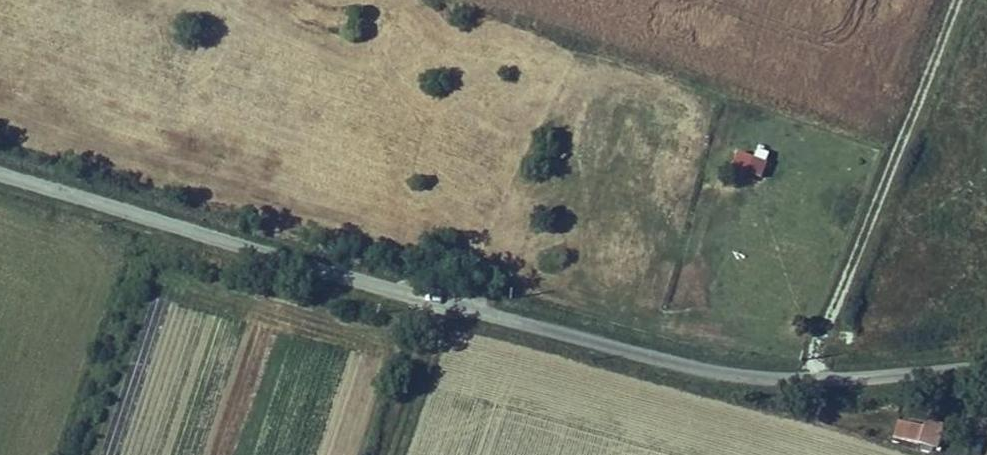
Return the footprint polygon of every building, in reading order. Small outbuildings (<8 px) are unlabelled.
[(754,147),(746,171),(761,177),(770,152),(754,147)] [(923,425),(894,419),(890,438),(939,450),(947,420),(925,415),(923,425)]
